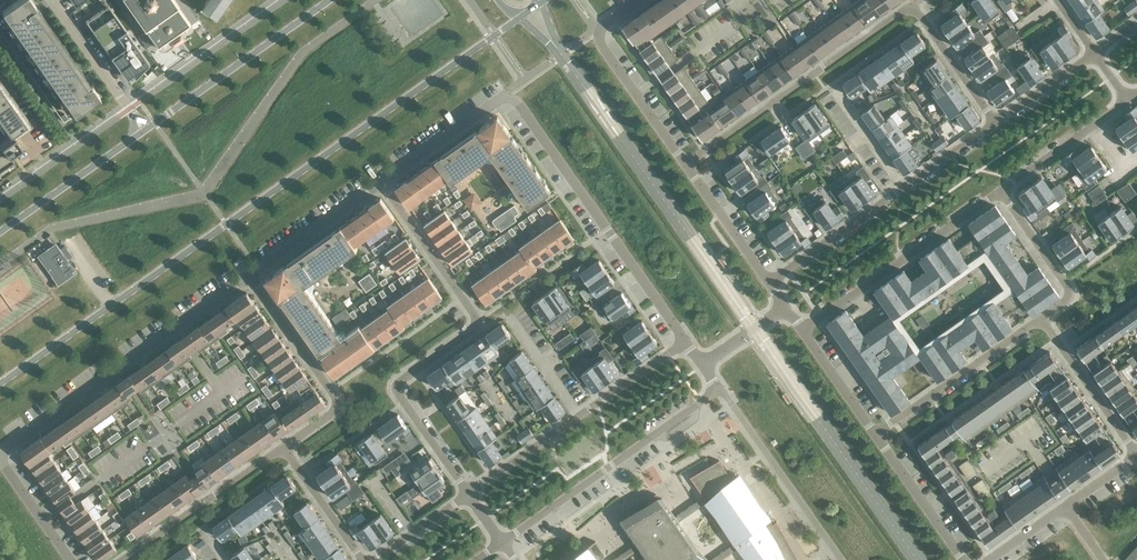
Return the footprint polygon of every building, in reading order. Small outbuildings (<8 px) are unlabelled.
[(2,11),(75,115),(100,97),(32,0),(18,0),(2,11)] [(190,25),(191,24),(178,7),(179,6),(175,0),(122,0),(144,31),(145,31),(157,48),(158,47),(159,48),(160,48),(161,48),(162,48),(163,47),(163,46),(163,45),(163,44),(171,38),(173,39),(170,41),(173,45),(182,38),(180,34),(177,36),(176,34),(185,28),(186,28),(186,29),(187,29),(188,29),(189,29),(190,28),(190,27),(190,26),(190,25)] [(204,4),(218,14),(228,0),(207,0),(204,4)] [(688,0),(662,0),(661,1),(673,18),(692,5),(688,0)] [(854,4),(867,22),(879,14),(869,0),(859,0),(854,4)] [(879,14),(890,6),(886,0),(869,0),(879,14)] [(988,22),(999,13),(990,0),(972,0),(988,22)] [(998,1),(1006,11),(1012,7),(1008,2),(1010,0),(999,0),(998,1)] [(1072,1),(1079,11),(1095,0),(1074,0),(1072,1)] [(1097,0),(1095,0),(1079,11),(1086,21),(1098,13),(1104,9),(1097,0)] [(673,18),(661,1),(643,14),(655,31),(673,18)] [(966,9),(961,3),(950,11),(954,17),(941,26),(949,36),(967,24),(960,13),(966,9)] [(867,22),(854,4),(843,12),(856,30),(867,22)] [(92,16),(94,19),(88,23),(92,29),(104,46),(111,56),(110,56),(126,78),(133,74),(135,77),(149,62),(114,13),(110,7),(104,12),(102,9),(92,16)] [(856,30),(843,12),(831,20),(844,38),(856,30)] [(1098,13),(1086,21),(1097,37),(1109,28),(1098,13)] [(655,31),(643,14),(624,27),(623,27),(632,40),(645,31),(648,36),(649,36),(655,31)] [(844,38),(831,20),(820,28),(833,46),(844,38)] [(975,34),(967,24),(949,36),(956,47),(969,38),(973,44),(984,36),(980,30),(975,34)] [(1072,35),(1064,25),(1058,29),(1059,31),(1049,38),(1051,42),(1052,42),(1065,60),(1075,52),(1066,39),(1072,35)] [(833,46),(820,28),(808,36),(821,54),(833,46)] [(645,31),(632,40),(640,51),(653,42),(649,36),(648,36),(645,31)] [(926,44),(917,32),(901,43),(910,55),(926,44)] [(1007,38),(1003,32),(998,36),(1002,42),(1007,38)] [(662,36),(653,42),(640,51),(648,63),(670,47),(662,36)] [(821,54),(808,36),(796,44),(799,48),(796,50),(793,47),(781,55),(794,73),(821,54)] [(988,42),(984,36),(973,44),(977,49),(964,58),(972,69),(990,56),(983,46),(988,42)] [(1012,43),(1007,38),(1002,42),(1006,48),(1012,43)] [(1065,60),(1052,42),(1051,42),(1041,49),(1037,44),(1031,48),(1039,59),(1045,55),(1054,68),(1065,60)] [(910,55),(901,43),(892,50),(904,67),(914,60),(910,55)] [(679,59),(670,47),(648,63),(660,79),(670,94),(692,79),(684,67),(675,73),(673,69),(670,65),(679,59)] [(904,67),(892,50),(881,57),(894,74),(904,67)] [(1002,64),(994,53),(990,56),(972,69),(980,80),(992,71),(996,76),(1007,69),(1003,63),(1002,64)] [(1015,61),(1018,65),(1031,84),(1043,75),(1027,53),(1015,61)] [(794,73),(781,55),(770,63),(783,81),(794,73)] [(891,77),(879,59),(868,66),(881,84),(891,77)] [(948,75),(936,59),(925,68),(935,83),(936,83),(948,75)] [(783,81),(770,63),(758,71),(771,90),(783,81)] [(881,84),(868,66),(859,73),(867,85),(870,91),(881,84)] [(1011,75),(1007,69),(996,76),(1000,82),(987,91),(996,103),(1014,90),(1006,78),(1011,75)] [(771,90),(758,71),(747,79),(760,98),(771,90)] [(867,85),(859,73),(843,84),(851,96),(867,85)] [(954,85),(948,75),(936,83),(935,83),(930,87),(937,97),(954,85)] [(700,90),(692,79),(670,94),(679,106),(700,90)] [(760,98),(747,79),(735,88),(737,91),(738,91),(748,106),(760,98)] [(13,158),(10,153),(22,145),(15,135),(31,124),(0,80),(0,119),(11,134),(0,141),(0,167),(13,158)] [(1016,89),(1021,95),(1032,86),(1028,80),(1016,89)] [(961,95),(954,85),(937,97),(944,107),(961,95)] [(709,102),(700,90),(679,106),(687,117),(699,109),(709,102)] [(738,91),(737,91),(726,99),(727,101),(728,101),(737,114),(748,106),(738,91)] [(968,105),(961,95),(944,107),(951,117),(957,113),(956,113),(968,105)] [(728,101),(727,101),(710,114),(719,126),(737,114),(728,101)] [(885,119),(874,103),(862,112),(873,128),(885,119)] [(815,104),(804,111),(819,134),(830,126),(815,104)] [(979,120),(968,105),(956,113),(957,113),(951,117),(954,121),(960,118),(968,129),(979,120)] [(1136,106),(1125,114),(1129,120),(1116,129),(1124,140),(1136,130),(1136,108),(1136,106)] [(699,109),(687,117),(702,139),(703,138),(702,138),(713,130),(704,118),(705,117),(699,109)] [(819,134),(804,111),(793,119),(807,139),(809,141),(819,134)] [(719,126),(710,114),(705,117),(704,118),(713,130),(719,126)] [(890,115),(885,119),(873,128),(880,137),(897,125),(890,115)] [(436,159),(452,182),(460,177),(459,176),(457,174),(463,171),(465,174),(473,168),(472,167),(470,165),(476,161),(478,164),(479,164),(482,164),(484,162),(495,164),(497,167),(499,167),(528,207),(551,191),(550,190),(546,185),(546,184),(545,184),(544,184),(544,185),(543,186),(539,180),(542,178),(541,177),(537,172),(537,171),(536,171),(535,171),(533,173),(529,167),(533,165),(532,165),(533,165),(532,164),(528,158),(527,158),(527,157),(526,158),(524,160),(520,154),(523,152),(523,151),(519,145),(518,144),(518,145),(514,139),(514,138),(513,138),(510,133),(510,132),(509,132),(504,125),(503,125),(499,128),(493,127),(490,123),(489,122),(482,128),(481,127),(481,128),(476,132),(476,131),(476,132),(476,131),(475,132),(469,136),(468,136),(469,137),(463,141),(462,141),(456,145),(455,146),(450,150),(449,150),(449,151),(437,159),(436,159)] [(904,135),(897,125),(880,137),(887,147),(904,135)] [(940,126),(935,129),(939,135),(944,132),(940,126)] [(782,127),(781,127),(760,142),(768,154),(790,139),(782,127)] [(1124,140),(1131,150),(1136,146),(1136,130),(1124,140)] [(911,145),(904,135),(887,147),(894,157),(906,149),(911,145)] [(809,141),(807,139),(802,143),(809,154),(815,150),(809,141)] [(809,154),(802,143),(796,147),(804,158),(809,154)] [(1091,146),(1078,155),(1074,150),(1064,157),(1068,164),(1070,162),(1077,173),(1099,157),(1091,146)] [(749,155),(745,149),(734,157),(738,162),(725,171),(732,182),(751,169),(751,170),(755,167),(747,156),(749,155)] [(906,149),(894,157),(905,173),(917,164),(906,149)] [(843,150),(832,157),(836,163),(847,155),(843,150)] [(853,152),(848,155),(852,161),(857,157),(853,152)] [(1107,168),(1099,157),(1077,173),(1084,183),(1083,184),(1087,190),(1098,182),(1094,177),(1107,168)] [(452,182),(436,159),(436,160),(431,163),(430,162),(429,162),(426,164),(426,165),(427,166),(426,166),(440,186),(449,179),(452,183),(452,182)] [(440,186),(426,166),(426,167),(421,170),(420,169),(419,169),(417,171),(416,172),(417,173),(416,173),(430,193),(440,186)] [(857,171),(859,172),(848,180),(864,202),(874,194),(865,181),(871,177),(863,166),(857,171)] [(758,180),(751,170),(751,169),(732,182),(740,193),(753,184),(757,189),(768,182),(764,176),(758,180)] [(430,193),(416,173),(416,174),(411,177),(411,176),(409,176),(407,177),(407,179),(407,180),(406,180),(420,200),(430,193)] [(1041,177),(1031,185),(1046,207),(1057,199),(1058,201),(1064,197),(1056,186),(1050,190),(1041,177)] [(420,200),(406,180),(406,181),(401,184),(401,183),(399,183),(397,184),(397,186),(397,187),(396,188),(410,207),(420,200)] [(864,202),(848,180),(837,187),(836,186),(830,190),(838,201),(844,197),(853,209),(864,202)] [(772,188),(768,182),(757,189),(761,195),(748,204),(760,222),(769,215),(765,210),(778,200),(770,189),(772,188)] [(1046,207),(1031,185),(1020,192),(1029,205),(1023,209),(1031,220),(1037,215),(1036,214),(1046,207)] [(1088,193),(1093,198),(1103,191),(1099,185),(1088,193)] [(1123,186),(1117,190),(1125,201),(1131,197),(1123,186)] [(1107,196),(1103,191),(1093,198),(1097,204),(1107,196)] [(810,201),(805,195),(801,198),(805,204),(810,201)] [(823,197),(812,205),(810,204),(805,208),(812,219),(818,215),(827,228),(844,215),(838,206),(832,210),(823,197)] [(371,205),(370,205),(384,225),(395,218),(381,198),(380,199),(379,198),(378,198),(375,200),(375,201),(376,202),(371,205)] [(785,202),(779,206),(784,213),(788,210),(790,208),(785,202)] [(361,212),(375,232),(384,225),(370,205),(370,206),(369,205),(368,205),(365,207),(365,208),(366,209),(361,212)] [(969,224),(1033,314),(1059,296),(1039,267),(1028,275),(1005,242),(1016,234),(995,205),(969,224)] [(1121,206),(1110,214),(1123,232),(1134,225),(1121,206)] [(516,215),(514,213),(512,210),(510,208),(493,220),(493,222),(497,228),(499,229),(503,226),(507,223),(511,220),(515,218),(515,215),(516,215)] [(792,216),(788,210),(784,213),(777,218),(781,223),(768,232),(776,243),(794,230),(786,220),(792,216)] [(452,221),(445,211),(425,224),(425,225),(425,226),(426,225),(426,226),(425,227),(425,228),(426,230),(428,231),(429,230),(432,234),(432,235),(452,221)] [(351,219),(365,239),(375,232),(361,212),(360,213),(359,212),(358,212),(356,214),(355,215),(356,216),(351,219)] [(1123,232),(1110,214),(1099,222),(1112,240),(1123,232)] [(341,226),(357,249),(358,249),(355,246),(365,239),(351,219),(350,220),(351,220),(350,220),(350,219),(348,219),(346,220),(345,222),(346,223),(341,226)] [(560,219),(550,226),(564,246),(569,242),(570,243),(571,244),(573,242),(574,241),(573,240),(573,239),(573,240),(574,239),(560,219)] [(459,231),(452,221),(432,235),(433,235),(433,236),(432,236),(432,238),(433,240),(435,240),(436,240),(439,244),(439,245),(459,231)] [(1066,236),(1053,245),(1060,256),(1082,240),(1075,230),(1077,228),(1072,223),(1062,230),(1066,236)] [(357,249),(341,226),(340,227),(335,231),(334,231),(334,232),(328,236),(328,235),(327,236),(322,240),(321,240),(321,241),(315,245),(314,245),(309,249),(308,249),(308,250),(302,254),(301,254),(301,255),(295,259),(295,258),(295,259),(289,263),(288,264),(283,267),(282,268),(275,273),(275,274),(278,278),(277,284),(273,287),(272,288),(278,296),(277,296),(278,296),(282,301),(281,301),(282,301),(281,301),(282,302),(286,308),(287,309),(291,314),(291,315),(292,315),(295,313),(298,319),(297,320),(296,320),(295,321),(296,322),(300,327),(300,328),(301,328),(304,326),(308,332),(306,333),(305,334),(304,334),(305,335),(309,340),(309,341),(310,341),(313,339),(317,345),(315,346),(314,347),(314,348),(318,354),(319,354),(319,355),(319,354),(321,357),(335,377),(336,376),(334,373),(339,369),(341,371),(340,371),(341,372),(342,372),(342,371),(348,367),(348,368),(349,367),(347,364),(352,360),(354,362),(354,363),(355,363),(355,362),(361,358),(362,358),(362,357),(360,354),(365,351),(367,352),(367,354),(368,354),(369,353),(368,353),(374,349),(375,349),(359,326),(342,338),(314,298),(315,296),(313,293),(315,282),(317,280),(317,278),(318,277),(316,274),(322,270),(323,272),(324,273),(338,263),(337,262),(336,260),(341,256),(343,259),(345,258),(342,255),(348,251),(349,253),(350,255),(357,249)] [(564,246),(550,226),(540,233),(554,253),(555,253),(554,253),(559,249),(560,250),(561,251),(564,249),(564,247),(563,246),(564,246)] [(805,238),(797,227),(794,230),(776,243),(783,254),(796,245),(800,251),(811,243),(807,237),(805,238)] [(466,241),(459,231),(439,245),(440,245),(439,246),(438,248),(440,250),(442,250),(443,249),(446,254),(446,255),(466,241)] [(554,253),(540,233),(530,240),(544,260),(545,260),(549,256),(550,257),(551,257),(554,256),(554,254),(553,253),(554,253)] [(386,252),(394,262),(413,248),(410,243),(411,243),(411,241),(409,239),(408,239),(407,239),(406,238),(386,252)] [(904,270),(875,291),(894,317),(982,254),(972,239),(957,250),(949,239),(920,259),(928,270),(912,282),(904,270)] [(544,260),(530,240),(521,247),(536,269),(537,269),(535,266),(539,263),(540,264),(542,264),(544,263),(544,261),(544,260)] [(1090,250),(1082,240),(1060,256),(1068,267),(1081,258),(1085,263),(1096,256),(1091,249),(1090,250)] [(473,251),(466,241),(446,255),(447,255),(446,256),(445,257),(447,260),(448,260),(449,259),(453,264),(453,265),(473,251)] [(57,243),(38,258),(57,285),(76,272),(73,269),(57,243)] [(536,269),(521,247),(520,247),(522,250),(512,256),(526,276),(527,276),(527,275),(528,276),(529,277),(532,275),(532,274),(531,273),(536,269),(536,270),(536,269)] [(414,249),(413,248),(394,262),(401,273),(421,259),(420,259),(421,258),(420,258),(417,253),(418,252),(418,251),(416,249),(415,248),(414,249),(413,249),(414,249)] [(526,276),(512,256),(503,263),(517,283),(517,282),(518,283),(519,284),(522,282),(522,281),(521,280),(526,276)] [(586,269),(582,263),(571,271),(576,277),(578,276),(585,286),(607,271),(599,260),(586,269)] [(517,283),(503,263),(493,270),(507,290),(507,289),(508,290),(509,291),(512,289),(512,287),(511,286),(516,283),(517,283)] [(507,290),(493,270),(483,277),(497,297),(497,296),(498,296),(498,297),(500,297),(502,296),(502,294),(502,293),(506,290),(507,290)] [(614,282),(607,271),(585,286),(592,297),(591,298),(595,304),(606,296),(602,291),(614,282)] [(366,291),(377,284),(369,273),(358,281),(366,291)] [(497,297),(483,277),(473,284),(486,304),(487,304),(488,304),(487,303),(488,303),(488,304),(490,304),(492,303),(493,301),(492,300),(496,297),(497,297)] [(429,278),(418,285),(432,305),(433,305),(432,304),(437,301),(438,302),(439,302),(442,301),(442,299),(441,298),(442,298),(442,297),(429,278)] [(432,305),(418,285),(408,292),(422,312),(423,311),(427,308),(428,309),(429,309),(432,308),(432,306),(431,305),(432,305)] [(555,287),(544,294),(560,317),(570,309),(555,287)] [(1008,291),(920,354),(938,380),(967,360),(959,349),(975,337),(983,348),(1012,328),(1004,317),(1019,306),(1008,291)] [(422,312),(408,292),(399,299),(413,319),(413,318),(417,315),(418,316),(420,316),(422,314),(422,313),(421,312),(422,312)] [(228,307),(209,321),(217,332),(221,329),(225,327),(239,317),(238,317),(255,305),(247,293),(227,306),(228,307)] [(609,302),(606,296),(595,304),(599,310),(600,308),(609,320),(622,311),(626,316),(635,310),(622,293),(609,302)] [(560,317),(544,294),(533,302),(549,324),(560,317)] [(413,319),(399,299),(389,306),(404,328),(405,328),(405,327),(403,325),(408,322),(408,323),(410,323),(412,321),(412,320),(412,319),(413,319)] [(262,315),(255,305),(238,317),(239,317),(245,326),(262,315)] [(404,328),(389,306),(388,306),(390,309),(381,315),(395,335),(395,334),(396,335),(397,335),(400,334),(400,332),(399,331),(404,328)] [(1133,309),(1114,322),(1122,333),(1136,322),(1136,316),(1133,309)] [(846,310),(828,323),(858,365),(862,362),(866,368),(862,371),(892,413),(910,401),(892,376),(919,357),(890,316),(863,335),(846,310)] [(270,325),(262,315),(245,326),(253,337),(270,325)] [(395,335),(381,315),(371,322),(385,342),(385,341),(386,342),(387,342),(390,341),(390,339),(389,338),(394,335),(395,335)] [(221,337),(217,332),(209,321),(200,327),(199,326),(199,327),(211,344),(221,337)] [(620,337),(628,347),(650,332),(642,321),(629,330),(625,324),(614,332),(618,338),(620,337)] [(385,342),(371,322),(361,329),(359,325),(359,326),(375,349),(375,348),(376,348),(376,349),(378,349),(380,347),(380,346),(380,345),(384,342),(385,342)] [(1122,333),(1114,322),(1096,335),(1103,346),(1122,333)] [(503,324),(487,335),(495,347),(496,346),(511,336),(503,324)] [(211,344),(199,327),(169,348),(181,365),(192,358),(188,353),(197,347),(200,352),(211,344)] [(581,335),(585,340),(596,333),(591,327),(581,335)] [(255,340),(263,351),(279,339),(272,329),(255,340)] [(565,337),(569,342),(575,338),(571,332),(565,337)] [(657,342),(650,332),(628,347),(635,357),(633,358),(638,365),(648,357),(644,351),(657,342)] [(495,347),(487,335),(477,342),(489,359),(499,352),(496,346),(495,347)] [(1103,346),(1096,335),(1091,339),(1098,349),(1103,346)] [(232,336),(227,339),(231,344),(235,341),(232,336)] [(286,349),(279,339),(263,351),(269,361),(286,349)] [(1098,349),(1091,339),(1077,349),(1094,373),(1104,365),(1095,352),(1098,349)] [(489,359),(477,342),(467,349),(479,366),(489,359)] [(238,345),(234,348),(237,353),(242,350),(238,345)] [(601,353),(591,361),(606,383),(617,375),(608,362),(614,358),(606,347),(600,351),(601,353)] [(181,365),(169,348),(168,348),(169,349),(160,355),(172,372),(181,365)] [(293,359),(286,349),(269,361),(276,370),(293,359)] [(245,355),(242,350),(237,353),(241,358),(245,355)] [(476,368),(464,351),(454,358),(466,375),(476,368)] [(533,367),(522,351),(510,359),(521,375),(533,367)] [(1067,376),(1050,352),(1036,362),(1043,373),(1047,370),(1056,383),(1067,376)] [(172,372),(160,355),(150,362),(162,379),(172,372)] [(226,355),(221,359),(224,364),(229,360),(226,355)] [(623,360),(620,355),(614,359),(618,364),(623,360)] [(466,375),(454,358),(444,365),(452,377),(456,382),(466,375)] [(224,364),(221,359),(216,362),(219,367),(224,364)] [(300,368),(293,359),(276,370),(283,380),(300,368)] [(1107,363),(1104,365),(1094,373),(1101,383),(1118,371),(1111,360),(1107,363)] [(606,383),(591,361),(580,368),(579,366),(573,371),(581,381),(586,377),(595,390),(606,383)] [(162,379),(150,362),(140,369),(152,386),(162,379)] [(1043,373),(1036,362),(1031,366),(1038,376),(1043,373)] [(253,365),(248,369),(251,373),(256,370),(253,365)] [(452,377),(444,365),(428,376),(436,388),(448,380),(451,385),(456,382),(452,377)] [(540,377),(533,367),(521,375),(515,379),(523,389),(540,377)] [(307,378),(300,368),(283,380),(291,391),(296,387),(296,386),(307,378)] [(1121,368),(1118,371),(1101,383),(1108,393),(1129,379),(1121,368)] [(152,386),(140,369),(131,375),(130,375),(122,381),(119,383),(120,383),(111,390),(122,407),(133,399),(129,394),(138,388),(141,393),(152,386)] [(1039,390),(1039,389),(1025,369),(1014,377),(1029,397),(1039,390)] [(259,375),(256,370),(251,373),(255,378),(259,375)] [(192,380),(195,384),(200,381),(196,376),(192,380)] [(1074,386),(1067,376),(1056,383),(1053,385),(1049,388),(1057,398),(1057,399),(1074,386)] [(547,386),(540,377),(523,389),(529,399),(547,386)] [(1029,397),(1014,377),(1004,384),(1018,404),(1029,397)] [(312,386),(307,378),(296,386),(296,387),(301,394),(312,386)] [(1136,390),(1129,379),(1108,393),(1116,404),(1133,392),(1136,390)] [(187,383),(182,386),(185,391),(190,388),(187,383)] [(1018,404),(1004,384),(994,392),(1008,412),(1018,404)] [(266,385),(262,388),(265,393),(270,390),(266,385)] [(185,391),(182,386),(177,390),(180,395),(185,391)] [(318,393),(312,386),(301,394),(306,401),(318,393)] [(554,396),(547,386),(529,399),(537,409),(542,405),(554,396)] [(1082,397),(1074,386),(1057,399),(1057,398),(1053,400),(1061,411),(1082,397)] [(122,407),(111,390),(101,397),(113,413),(122,407)] [(273,395),(270,390),(265,393),(269,398),(273,395)] [(1008,412),(994,392),(983,399),(997,419),(1008,412)] [(1116,404),(1123,414),(1133,407),(1134,407),(1136,405),(1136,398),(1133,392),(1116,404)] [(325,404),(318,393),(306,401),(301,404),(309,415),(325,404)] [(470,410),(459,395),(447,403),(458,419),(470,411),(470,410)] [(565,412),(554,396),(542,405),(537,409),(540,413),(545,409),(553,420),(565,412)] [(113,413),(101,397),(91,403),(103,420),(113,413)] [(167,397),(162,400),(165,405),(170,402),(167,397)] [(1089,407),(1082,397),(1061,411),(1068,422),(1089,407)] [(256,398),(251,402),(255,406),(260,403),(256,398)] [(997,419),(983,399),(973,406),(987,426),(997,419)] [(165,405),(162,400),(157,404),(161,408),(165,405)] [(277,400),(272,403),(276,408),(281,405),(277,400)] [(255,406),(251,402),(246,405),(250,410),(255,406)] [(103,420),(91,403),(81,410),(93,427),(103,420)] [(309,415),(301,404),(283,417),(291,428),(309,415)] [(987,426),(973,406),(963,413),(977,434),(987,426)] [(476,407),(470,410),(470,411),(458,419),(465,429),(483,417),(476,407)] [(1096,417),(1089,407),(1068,422),(1076,432),(1079,430),(1096,417)] [(1123,414),(1136,434),(1136,412),(1134,407),(1133,407),(1123,414)] [(93,427),(81,410),(71,417),(83,434),(93,427)] [(237,412),(232,415),(235,420),(240,417),(237,412)] [(287,430),(275,413),(265,420),(277,437),(287,430)] [(977,434),(963,413),(952,421),(966,441),(977,434)] [(385,442),(398,433),(402,438),(411,432),(398,414),(376,430),(385,442)] [(235,420),(232,415),(227,419),(230,424),(235,420)] [(83,434),(71,417),(62,424),(70,436),(73,441),(83,434)] [(490,427),(483,417),(465,429),(472,439),(490,427)] [(1104,428),(1096,417),(1079,430),(1086,440),(1093,436),(1093,435),(1104,428)] [(138,418),(133,421),(136,426),(141,422),(138,418)] [(277,437),(265,420),(255,427),(267,444),(277,437)] [(136,426),(133,421),(128,424),(131,429),(136,426)] [(70,436),(62,424),(42,438),(42,437),(23,451),(31,463),(48,451),(62,442),(66,439),(70,436)] [(954,436),(946,425),(918,445),(925,455),(937,447),(938,447),(941,445),(954,436)] [(217,426),(212,429),(215,434),(220,430),(217,426)] [(267,444),(255,427),(245,434),(257,451),(267,444)] [(497,437),(490,427),(472,439),(479,449),(491,440),(491,441),(497,437)] [(1121,452),(1104,428),(1093,435),(1093,436),(1102,448),(1099,451),(1106,462),(1121,452)] [(215,434),(212,429),(207,433),(210,437),(215,434)] [(118,431),(113,435),(116,440),(121,436),(118,431)] [(388,455),(372,433),(354,445),(361,454),(366,451),(376,464),(388,455)] [(257,451),(245,434),(235,441),(247,458),(257,451)] [(116,440),(113,435),(108,438),(112,443),(116,440)] [(197,440),(192,443),(196,448),(201,444),(197,440)] [(491,440),(479,449),(490,464),(502,456),(491,441),(491,440)] [(247,458),(235,441),(225,448),(237,465),(247,458)] [(196,448),(192,443),(188,446),(191,451),(196,448)] [(98,445),(93,449),(97,453),(102,450),(98,445)] [(945,452),(941,445),(938,447),(937,447),(925,455),(938,474),(952,493),(967,483),(949,457),(956,453),(952,447),(945,452)] [(75,451),(72,446),(67,449),(70,454),(75,451)] [(237,465),(225,448),(216,455),(227,472),(237,465)] [(1090,448),(1080,456),(1079,456),(1091,473),(1101,465),(1094,455),(1094,454),(1090,449),(1090,448)] [(97,453),(93,449),(89,452),(92,457),(97,453)] [(48,451),(31,463),(38,473),(55,461),(48,451)] [(79,456),(75,451),(70,454),(74,459),(79,456)] [(1106,462),(1099,451),(1098,452),(1094,454),(1094,455),(1101,465),(1106,462)] [(1077,452),(1066,460),(1081,480),(1091,473),(1079,456),(1080,456),(1077,452)] [(317,476),(325,487),(347,471),(340,461),(342,460),(337,453),(326,461),(330,467),(317,476)] [(227,472),(216,455),(206,462),(218,479),(227,472)] [(392,461),(396,467),(400,464),(396,458),(392,461)] [(415,485),(419,483),(419,482),(437,470),(430,459),(407,474),(415,485)] [(168,460),(163,464),(166,468),(171,465),(168,460)] [(777,521),(773,524),(739,475),(733,479),(719,460),(690,477),(704,496),(675,517),(662,498),(660,500),(656,494),(645,501),(648,506),(621,522),(636,544),(613,559),(624,559),(639,549),(647,559),(708,559),(700,551),(679,521),(706,503),(716,516),(720,521),(734,543),(710,559),(721,559),(738,548),(747,559),(799,559),(777,521)] [(1081,480),(1066,460),(1055,467),(1062,477),(1070,488),(1081,480)] [(62,470),(55,461),(38,473),(45,482),(62,470)] [(87,467),(83,462),(79,466),(82,471),(87,467)] [(218,479),(206,462),(195,469),(199,474),(197,475),(190,480),(187,475),(176,483),(188,500),(197,493),(198,494),(201,492),(209,486),(208,485),(218,479)] [(166,468),(163,464),(158,467),(161,472),(166,468)] [(404,470),(400,464),(396,467),(396,468),(400,472),(404,470)] [(90,472),(87,467),(82,471),(86,476),(90,472)] [(396,468),(392,470),(397,476),(401,473),(400,472),(396,468)] [(69,480),(62,470),(45,482),(52,492),(69,480)] [(445,480),(437,470),(419,482),(419,483),(426,493),(445,480)] [(355,482),(347,471),(325,487),(333,498),(345,488),(349,494),(360,486),(356,481),(355,482)] [(148,474),(143,478),(147,482),(152,479),(148,474)] [(288,475),(272,486),(281,498),(281,497),(296,487),(288,475)] [(1051,485),(1044,475),(1033,483),(1047,503),(1070,488),(1062,477),(1051,485)] [(147,482),(143,478),(138,481),(142,486),(147,482)] [(76,491),(69,480),(52,492),(59,502),(60,502),(66,511),(65,511),(72,522),(89,510),(82,499),(77,503),(71,494),(76,491)] [(188,500),(176,483),(166,490),(178,506),(188,500)] [(1047,503),(1033,483),(1023,490),(1037,511),(1047,503)] [(281,498),(272,486),(262,493),(274,510),(285,503),(281,497),(281,498)] [(364,492),(360,486),(349,494),(353,500),(364,492)] [(987,512),(969,486),(954,497),(981,535),(993,526),(996,524),(991,517),(998,513),(994,507),(987,512)] [(132,493),(129,488),(124,491),(127,496),(132,493)] [(178,506),(166,490),(157,496),(169,513),(178,506)] [(1037,511),(1023,490),(1013,498),(1027,518),(1037,511)] [(127,496),(124,491),(119,495),(122,500),(127,496)] [(411,497),(407,491),(396,498),(400,504),(411,497)] [(108,497),(104,492),(99,495),(103,500),(108,497)] [(274,510),(262,493),(252,500),(264,517),(274,510)] [(169,513),(157,496),(147,503),(159,520),(169,513)] [(111,502),(108,497),(103,500),(106,505),(111,502)] [(1027,518),(1013,498),(1002,505),(1008,515),(1009,514),(1016,525),(1027,518)] [(342,500),(336,505),(341,511),(347,506),(342,500)] [(261,519),(249,502),(239,509),(251,526),(261,519)] [(295,510),(306,526),(318,518),(307,502),(295,510)] [(159,520),(147,503),(137,510),(149,527),(159,520)] [(251,526),(239,509),(229,516),(238,528),(237,528),(241,534),(251,526)] [(96,519),(89,510),(72,522),(79,531),(96,519)] [(149,527),(137,510),(127,518),(139,534),(149,527)] [(121,516),(118,511),(113,515),(117,520),(121,516)] [(381,514),(370,521),(370,522),(383,540),(394,532),(381,514)] [(1009,514),(1008,515),(996,524),(993,526),(981,535),(988,545),(1016,525),(1009,514)] [(125,521),(121,516),(117,520),(120,525),(125,521)] [(238,528),(229,516),(214,527),(222,539),(237,528),(238,528)] [(372,548),(383,540),(370,522),(370,521),(368,517),(357,525),(356,523),(350,528),(357,539),(363,535),(372,548)] [(325,528),(318,518),(306,526),(301,530),(308,540),(325,528)] [(103,529),(96,519),(79,531),(86,541),(103,529)] [(332,537),(325,528),(308,540),(315,550),(332,537)] [(110,539),(103,529),(86,541),(93,551),(110,539)] [(136,537),(132,531),(127,535),(131,540),(136,537)] [(339,547),(332,537),(315,550),(322,559),(327,556),(339,547)] [(110,539),(93,551),(99,559),(102,559),(117,549),(110,539)] [(592,543),(585,548),(580,542),(559,559),(604,559),(592,543)] [(197,556),(189,545),(167,559),(192,559),(197,556)] [(237,559),(254,559),(245,546),(233,554),(237,559)] [(339,547),(327,556),(322,559),(348,559),(339,547)]
